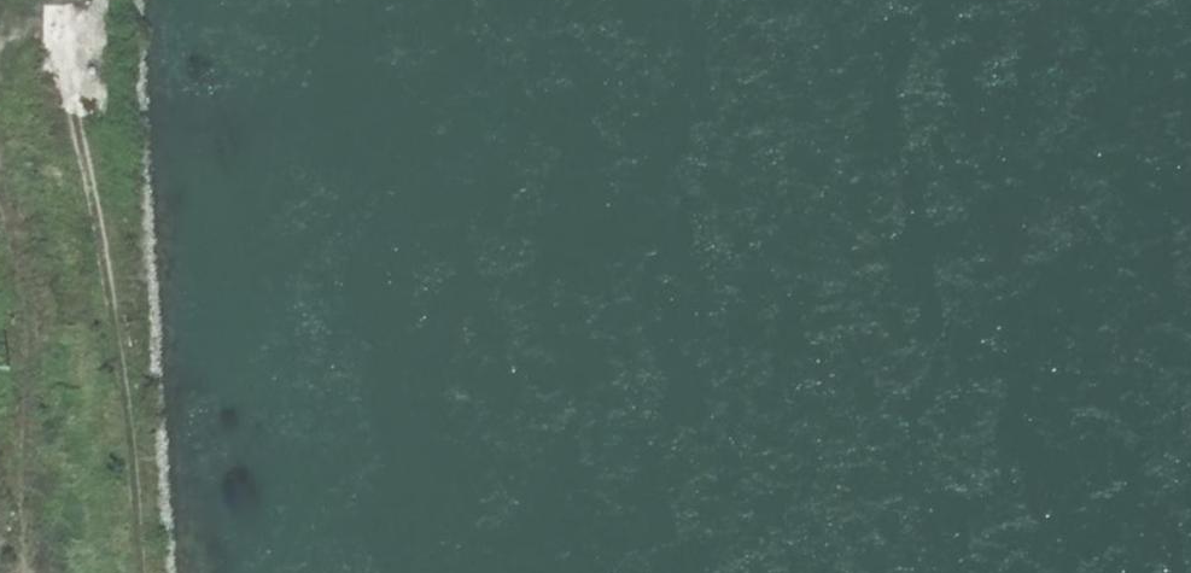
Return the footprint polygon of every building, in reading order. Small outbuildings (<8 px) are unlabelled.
[(107,0),(66,0),(47,3),(45,110),(106,115),(107,0)]
